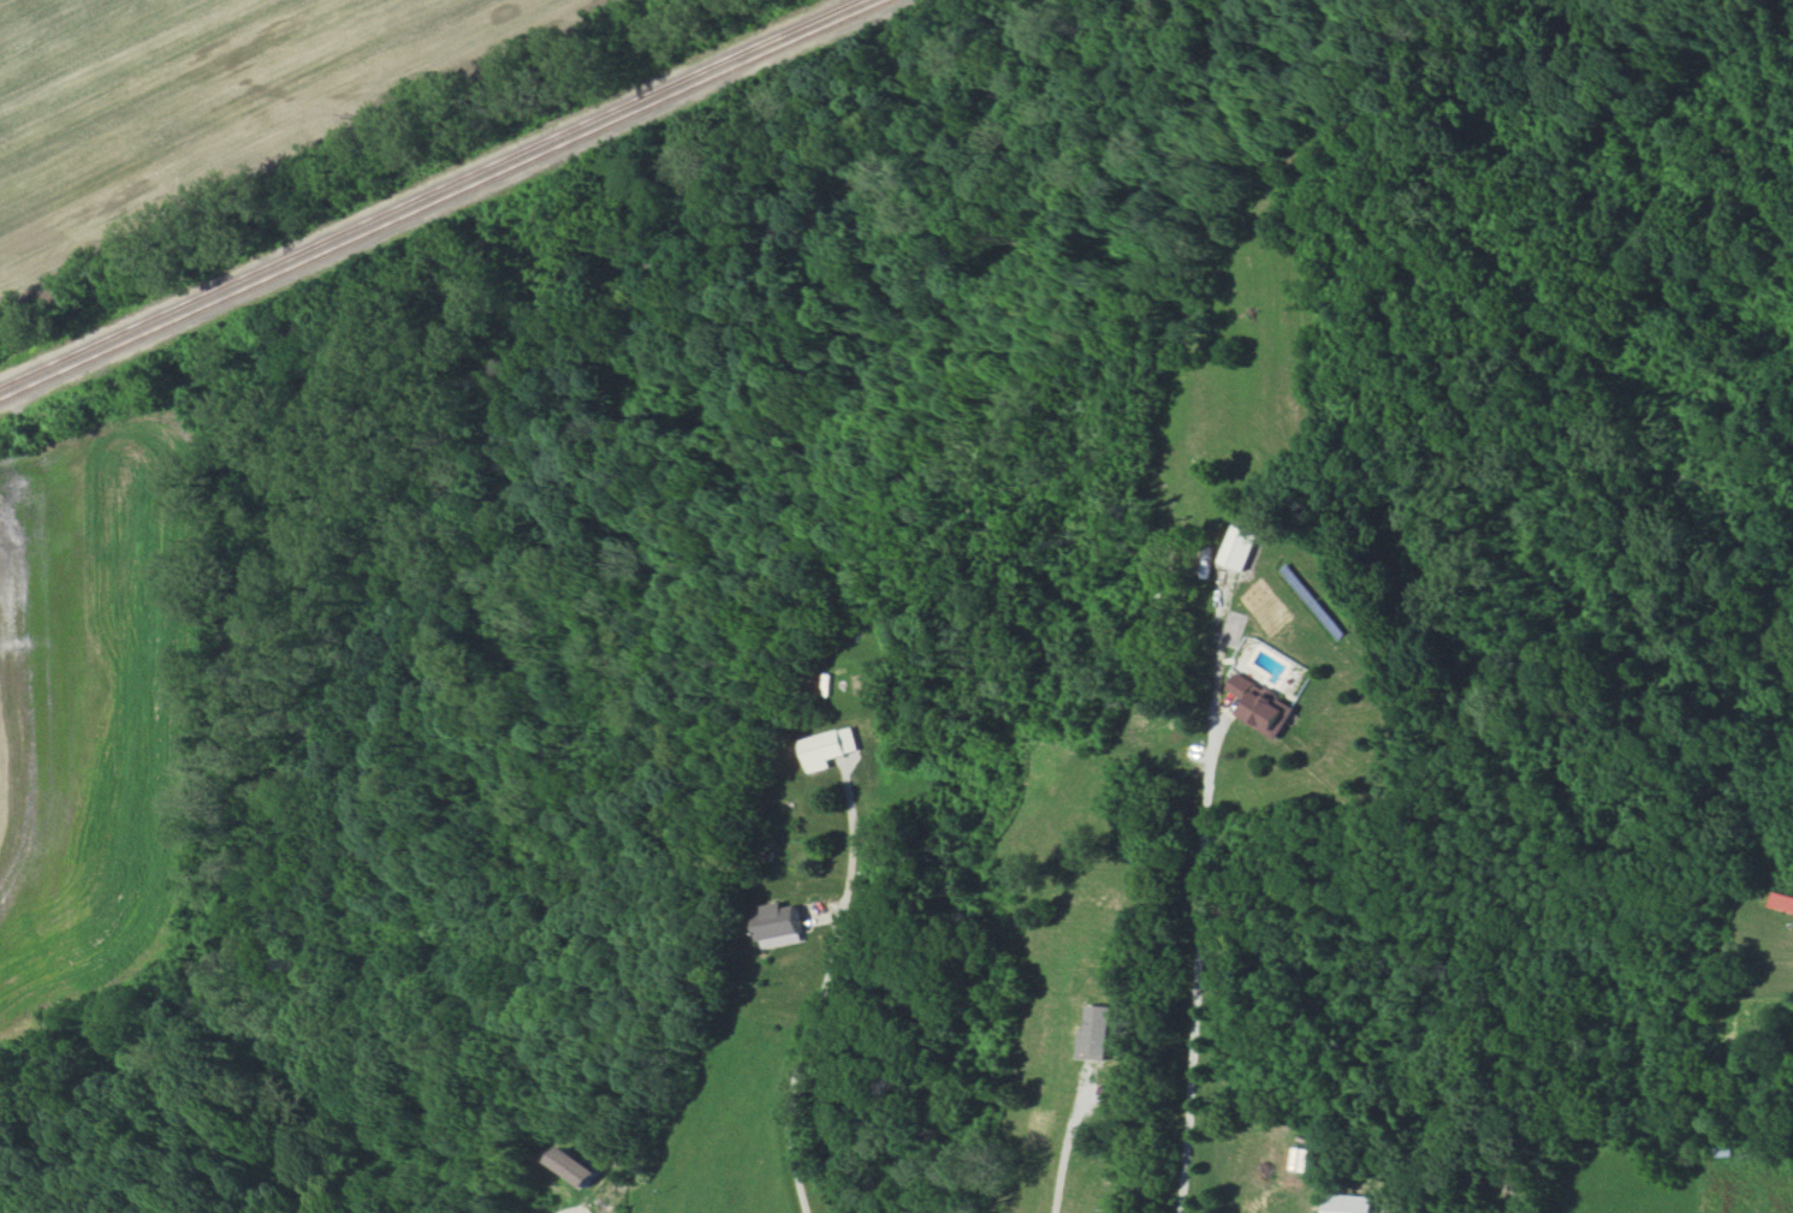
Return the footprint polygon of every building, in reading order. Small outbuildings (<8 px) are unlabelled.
[(1260,532),(1233,525),(1223,563),(1249,570),(1260,532)] [(1297,706),(1238,674),(1229,690),(1245,699),(1236,714),(1280,738),(1297,706)] [(833,767),(830,758),(860,751),(854,727),(802,740),(811,773),(833,767)] [(1772,891),(1768,906),(1792,913),(1792,897),(1772,891)] [(762,948),(803,942),(798,906),(785,907),(785,905),(757,908),(762,948)] [(1111,1006),(1088,1005),(1087,1029),(1082,1029),(1081,1059),(1109,1060),(1111,1006)] [(602,1171),(569,1146),(556,1163),(590,1188),(602,1171)] [(1374,1195),(1326,1194),(1325,1212),(1373,1212),(1374,1195)]
